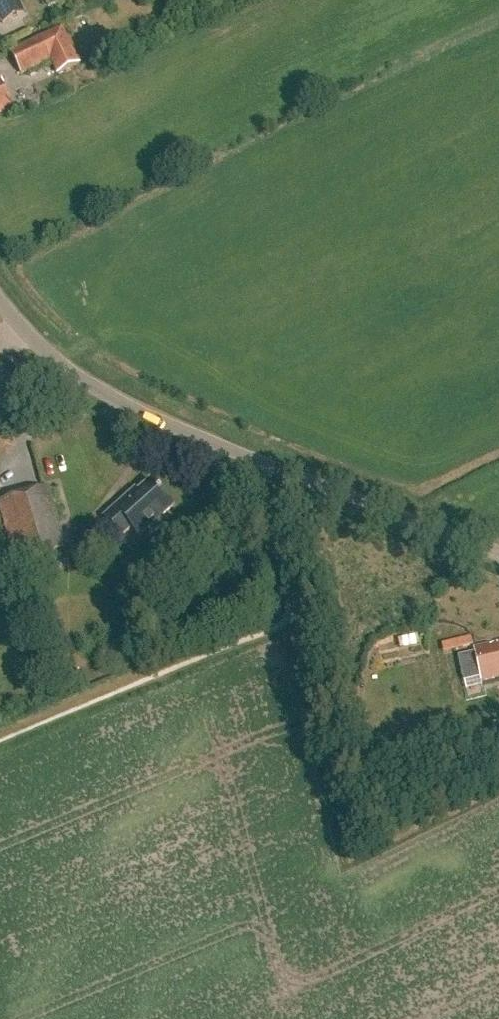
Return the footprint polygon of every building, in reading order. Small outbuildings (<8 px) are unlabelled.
[(3,24),(25,14),(18,0),(0,0),(0,17),(3,24)] [(57,75),(79,65),(60,25),(38,35),(40,38),(10,52),(21,75),(51,61),(57,75)] [(11,108),(0,80),(0,113),(11,108)] [(156,520),(171,506),(148,481),(130,498),(128,495),(101,519),(118,538),(127,530),(135,538),(146,529),(149,532),(152,532),(158,526),(158,523),(156,520)] [(68,551),(51,488),(0,502),(0,508),(17,564),(68,551)] [(479,636),(448,640),(449,650),(480,646),(479,636)] [(493,644),(495,650),(488,651),(487,645),(470,649),(477,683),(498,678),(498,642),(493,644)] [(470,713),(482,710),(479,698),(477,687),(465,689),(470,713)]
